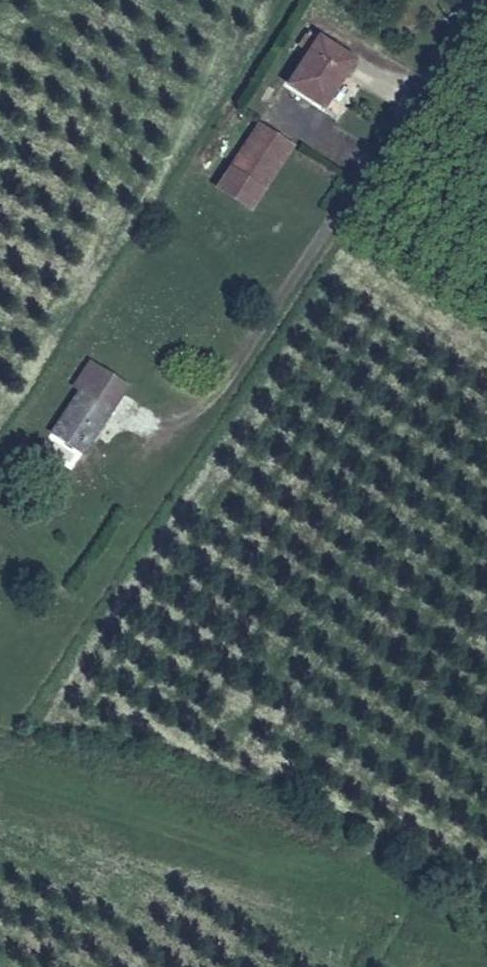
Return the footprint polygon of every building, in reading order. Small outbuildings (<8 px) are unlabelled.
[(360,48),(325,26),(299,66),(335,89),(360,48)] [(293,123),(258,100),(214,165),(249,189),(293,123)] [(99,433),(136,375),(96,351),(81,375),(86,378),(60,419),(83,434),(88,426),(99,433)]
